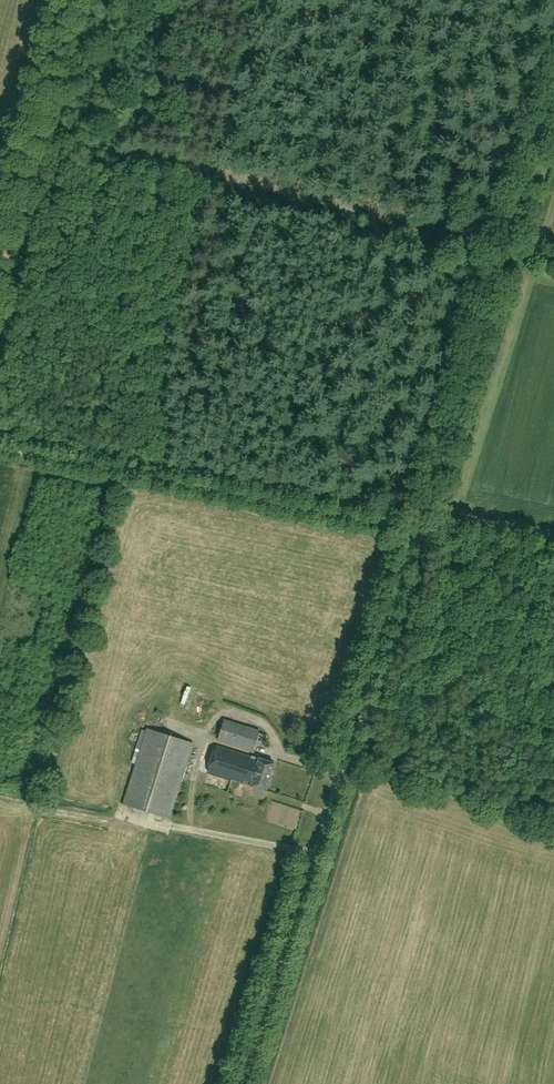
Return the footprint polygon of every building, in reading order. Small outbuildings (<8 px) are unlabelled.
[(182,693),(199,695),(201,684),(187,682),(187,680),(179,679),(178,684),(183,685),(182,693)] [(206,688),(203,698),(217,703),(220,693),(206,688)] [(259,731),(224,719),(218,739),(253,751),(259,731)] [(123,804),(146,811),(169,819),(193,743),(147,728),(123,804)] [(251,757),(216,746),(208,771),(241,781),(241,782),(266,790),(274,762),(252,755),(251,757)]
